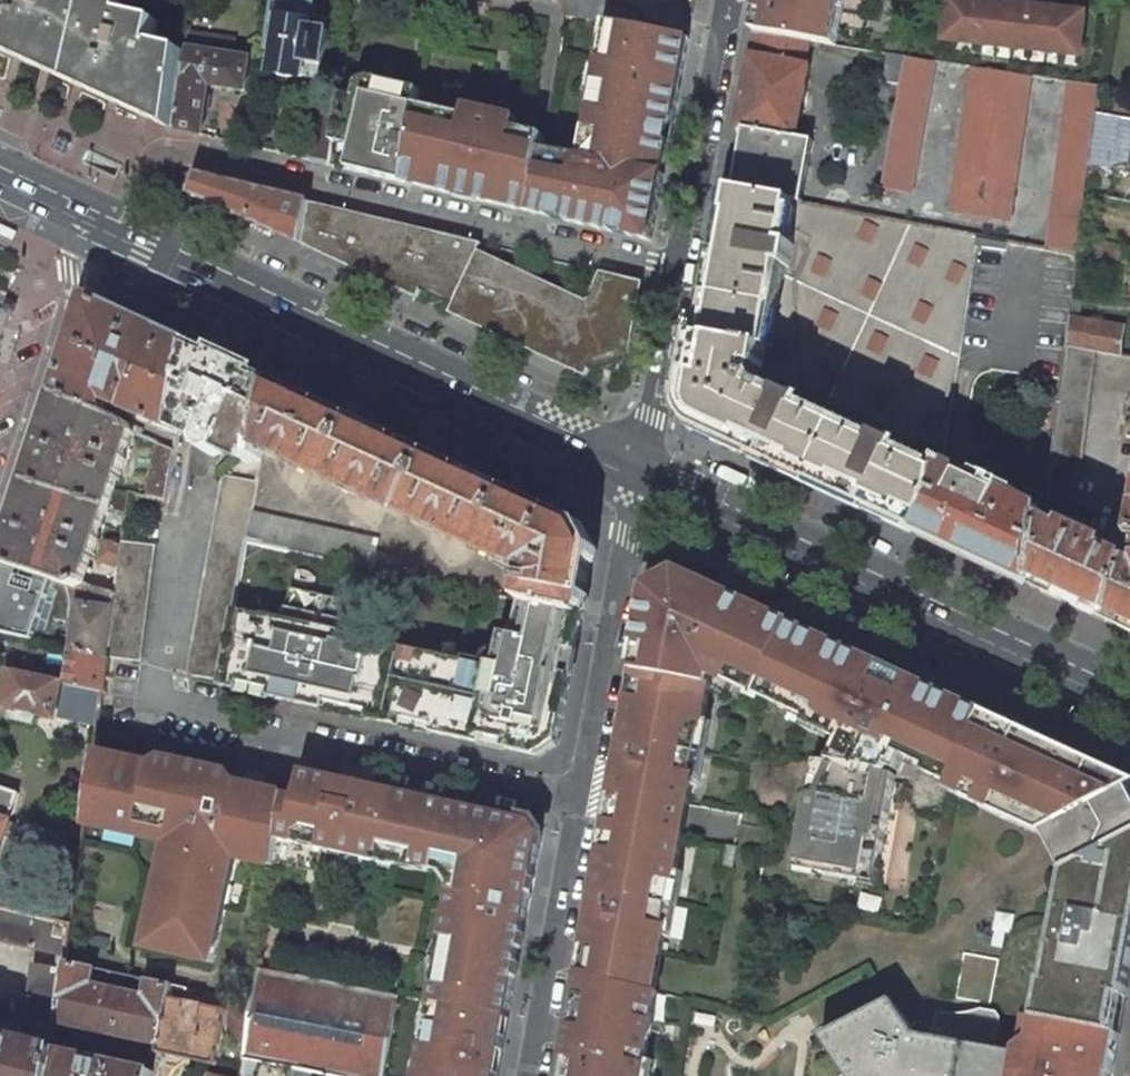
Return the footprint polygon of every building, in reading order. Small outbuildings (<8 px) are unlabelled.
[(176,124),(186,52),(155,45),(160,23),(125,15),(127,7),(96,0),(0,0),(0,43),(176,124)] [(565,14),(620,24),(635,27),(637,13),(610,7),(611,0),(568,0),(565,14)] [(757,13),(765,15),(762,35),(811,42),(831,45),(837,46),(840,27),(842,18),(845,0),(759,0),(757,13)] [(1023,49),(1046,52),(1069,54),(1081,56),(1086,13),(1075,11),(1052,9),(1031,6),(1028,6),(1005,3),(994,2),(983,1),(979,0),(949,0),(944,40),(954,41),(978,43),(1000,46),(1023,49)] [(1075,11),(1076,0),(1053,0),(1052,9),(1075,11)] [(313,23),(279,17),(270,72),(304,77),(306,63),(324,65),(329,31),(312,28),(313,23)] [(582,224),(596,228),(608,230),(619,233),(651,241),(663,177),(663,174),(655,172),(657,159),(666,160),(670,141),(661,139),(663,125),(672,126),(679,89),(682,75),(682,74),(685,54),(689,37),(657,31),(635,27),(620,24),(616,45),(613,62),(602,60),(598,82),(606,84),(598,129),(592,160),(584,159),(542,151),(531,212),(564,220),(581,224),(582,224)] [(807,65),(811,42),(762,35),(753,34),(736,126),(745,128),(797,137),(810,65),(807,65)] [(250,58),(186,48),(186,52),(176,124),(176,129),(202,135),(209,85),(245,91),(250,58)] [(906,57),(888,54),(883,74),(888,83),(901,85),(906,57)] [(911,193),(935,62),(906,57),(901,85),(881,188),(911,193)] [(1009,221),(1031,76),(973,67),(951,212),(1009,221)] [(337,118),(330,165),(406,183),(417,106),(420,89),(372,77),(366,100),(340,94),(337,118)] [(1069,82),(1048,250),(1078,255),(1078,254),(1089,163),(1095,115),(1099,87),(1069,82)] [(417,106),(406,183),(455,194),(475,199),(508,207),(514,208),(531,212),(542,151),(544,136),(515,129),(511,128),(500,125),(502,116),(483,112),(481,121),(465,117),(417,106)] [(467,108),(465,117),(481,121),(483,112),(467,108)] [(337,118),(317,114),(308,160),(330,165),(337,118)] [(1113,167),(1118,119),(1095,115),(1089,163),(1113,167)] [(502,116),(500,125),(511,128),(515,129),(518,120),(502,116)] [(797,137),(745,128),(733,190),(793,201),(801,203),(813,140),(797,137)] [(77,138),(61,131),(55,145),(71,152),(74,145),(77,138)] [(266,227),(299,233),(307,201),(196,175),(191,192),(196,195),(258,224),(266,227)] [(785,243),(793,201),(733,190),(706,338),(698,336),(686,400),(701,430),(922,532),(936,504),(941,474),(919,464),(899,455),(902,447),(881,437),(878,445),(803,410),(807,403),(785,393),(782,400),(756,388),(759,369),(762,370),(781,266),(790,267),(794,244),(785,243)] [(481,243),(364,215),(307,201),(299,233),(297,242),(340,262),(587,377),(591,367),(597,370),(629,358),(635,326),(644,282),(602,272),(589,301),(478,250),(481,243)] [(192,347),(91,301),(90,301),(59,396),(106,415),(109,403),(178,431),(180,421),(192,347)] [(1124,327),(1070,318),(1066,346),(1096,351),(1121,355),(1124,327)] [(1075,508),(1096,351),(1066,346),(1045,513),(1045,521),(1056,527),(1071,514),(1071,508),(1075,508)] [(275,386),(192,347),(180,421),(201,432),(207,434),(203,444),(206,452),(214,456),(223,453),(227,444),(233,446),(261,460),(263,449),(275,386)] [(577,525),(275,386),(263,449),(530,572),(524,601),(555,608),(582,614),(593,555),(577,525)] [(106,415),(59,396),(30,483),(109,510),(116,490),(135,433),(130,425),(106,415)] [(130,425),(135,433),(142,436),(144,429),(130,425)] [(207,434),(201,432),(197,441),(203,444),(207,434)] [(175,449),(158,442),(146,496),(166,501),(175,449)] [(923,442),(919,464),(941,474),(942,465),(944,451),(923,442)] [(233,446),(227,444),(223,453),(229,456),(233,446)] [(988,487),(942,465),(941,474),(936,504),(922,532),(1035,585),(1045,521),(1045,513),(999,491),(1002,484),(991,479),(988,487)] [(252,511),(258,482),(224,475),(187,675),(220,681),(233,610),(237,587),(239,576),(246,540),(252,511)] [(109,510),(30,483),(4,563),(54,580),(76,587),(86,585),(109,510)] [(128,494),(116,490),(109,510),(125,515),(128,494)] [(378,538),(252,511),(246,540),(288,550),(400,574),(404,557),(376,551),(378,538)] [(1104,550),(1106,545),(1067,527),(1065,531),(1056,527),(1045,521),(1035,585),(1096,613),(1129,629),(1129,562),(1104,550)] [(115,594),(107,657),(141,662),(155,545),(122,541),(121,545),(118,568),(115,594)] [(118,568),(121,545),(109,543),(106,544),(101,560),(102,564),(118,568)] [(0,574),(0,632),(34,640),(39,626),(54,580),(4,563),(0,574)] [(845,742),(820,795),(819,795),(818,794),(817,794),(816,794),(815,795),(814,795),(813,795),(813,796),(812,796),(811,797),(811,798),(810,798),(810,799),(810,800),(799,857),(822,862),(820,872),(863,880),(865,867),(879,870),(897,775),(890,774),(895,763),(898,764),(902,755),(926,767),(923,772),(954,786),(987,715),(795,626),(681,574),(652,589),(637,672),(614,796),(624,798),(625,794),(689,806),(694,776),(691,775),(699,730),(702,731),(714,673),(762,696),(767,686),(810,706),(805,716),(814,720),(837,731),(834,737),(845,742)] [(107,657),(115,594),(86,585),(76,587),(79,604),(72,648),(72,649),(107,658),(107,657)] [(220,681),(219,685),(248,692),(316,706),(351,714),(388,722),(470,740),(516,751),(538,756),(559,742),(568,690),(575,652),(582,614),(555,608),(524,601),(518,636),(506,634),(500,668),(482,664),(483,660),(464,656),(463,661),(401,651),(369,644),(370,640),(352,636),(358,606),(336,601),(334,611),(312,606),(314,597),(289,592),(283,622),(273,620),(233,610),(220,681)] [(107,658),(72,649),(68,683),(104,691),(108,660),(107,658)] [(68,683),(12,670),(4,707),(54,718),(55,715),(98,724),(99,725),(104,691),(68,683)] [(810,706),(767,686),(762,696),(805,716),(810,706)] [(1129,839),(1129,781),(1118,776),(987,715),(954,786),(952,790),(983,804),(1010,817),(1040,831),(1045,833),(1045,834),(1066,872),(1069,871),(1129,839)] [(837,731),(814,720),(811,726),(834,737),(837,731)] [(156,745),(170,748),(172,741),(158,738),(156,745)] [(234,774),(159,758),(152,765),(95,752),(91,780),(85,824),(104,828),(107,817),(172,831),(153,919),(163,921),(158,950),(214,963),(241,847),(254,851),(252,862),(275,867),(275,866),(274,866),(278,841),(285,794),(237,783),(234,774)] [(278,841),(375,860),(376,857),(380,854),(418,861),(422,864),(434,799),(416,795),(390,789),(346,779),(330,776),(291,767),(290,767),(285,794),(278,841)] [(19,793),(0,788),(0,853),(19,793)] [(624,798),(614,796),(609,824),(683,838),(689,806),(625,794),(624,798)] [(533,878),(537,857),(538,856),(540,841),(525,820),(498,813),(434,799),(422,864),(424,866),(435,869),(436,861),(465,867),(460,890),(451,888),(448,906),(452,911),(448,933),(521,947),(526,919),(530,899),(533,878)] [(683,838),(609,824),(582,975),(647,989),(656,991),(667,929),(663,928),(671,881),(675,882),(683,838)] [(1069,871),(1058,927),(1056,926),(1039,1019),(1118,1033),(1124,997),(1127,997),(1129,979),(1129,839),(1069,871)] [(822,862),(799,857),(797,867),(820,872),(822,862)] [(879,870),(865,867),(863,880),(877,883),(879,870)] [(0,908),(0,940),(68,955),(72,925),(0,908)] [(91,944),(107,948),(109,937),(93,933),(91,944)] [(431,1001),(508,1018),(512,995),(521,947),(448,933),(445,952),(443,963),(439,985),(434,985),(431,1001)] [(91,967),(67,962),(66,969),(60,1021),(160,1043),(170,997),(172,985),(148,980),(144,997),(87,984),(91,967)] [(60,1021),(66,969),(36,966),(29,1017),(44,1019),(37,1045),(56,1050),(60,1021)] [(398,996),(398,995),(394,994),(387,992),(259,967),(259,969),(253,1003),(250,1022),(248,1040),(242,1075),(384,1075),(398,996)] [(563,1075),(643,1075),(646,1059),(658,992),(656,991),(647,989),(582,975),(577,997),(568,1046),(563,1075)] [(387,992),(394,994),(397,978),(390,977),(387,992)] [(962,1014),(961,1014),(954,1015),(948,1015),(937,1014),(932,1040),(907,1035),(909,1026),(904,994),(816,1039),(843,1075),(842,1075),(1112,1075),(1120,1034),(1118,1033),(1039,1019),(1035,1041),(1025,1049),(1024,1057),(996,1052),(1003,1020),(997,1011),(981,1009),(971,1012),(962,1014)] [(228,1010),(170,997),(160,1043),(159,1049),(158,1053),(192,1060),(216,1065),(228,1010)] [(253,1003),(234,999),(231,1018),(250,1022),(253,1003)] [(417,1075),(498,1075),(503,1048),(506,1031),(506,1030),(508,1019),(508,1018),(431,1001),(417,1075)] [(250,1022),(231,1018),(229,1036),(248,1040),(250,1022)] [(58,1050),(56,1050),(37,1045),(10,1037),(11,1031),(0,1029),(0,1075),(55,1075),(58,1050)] [(158,1053),(159,1049),(149,1047),(145,1064),(155,1066),(158,1053)] [(55,1075),(153,1075),(154,1072),(58,1050),(55,1075)]
